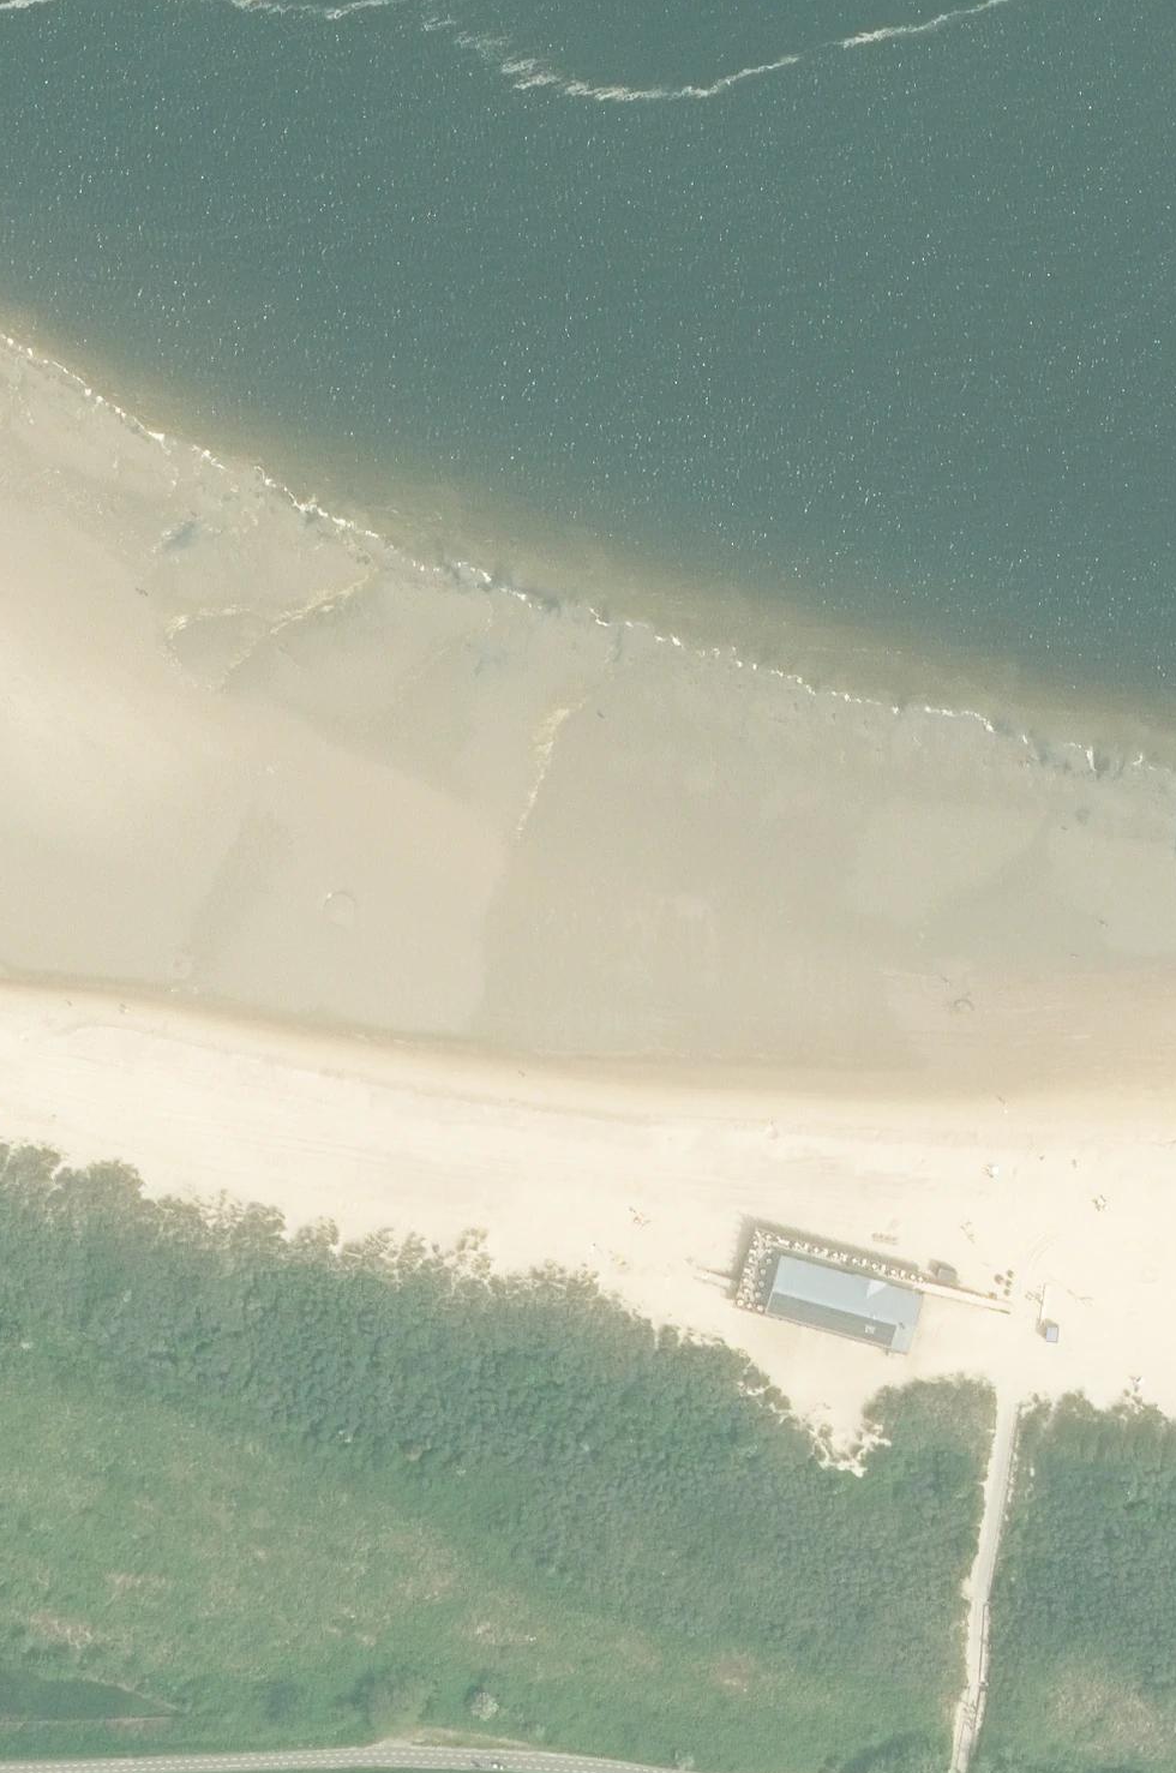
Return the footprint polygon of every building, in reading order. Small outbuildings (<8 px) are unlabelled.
[(924,1273),(753,1226),(739,1285),(733,1308),(903,1349),(921,1281),(924,1273)] [(1045,1324),(1043,1339),(1055,1340),(1057,1326),(1045,1324)]
